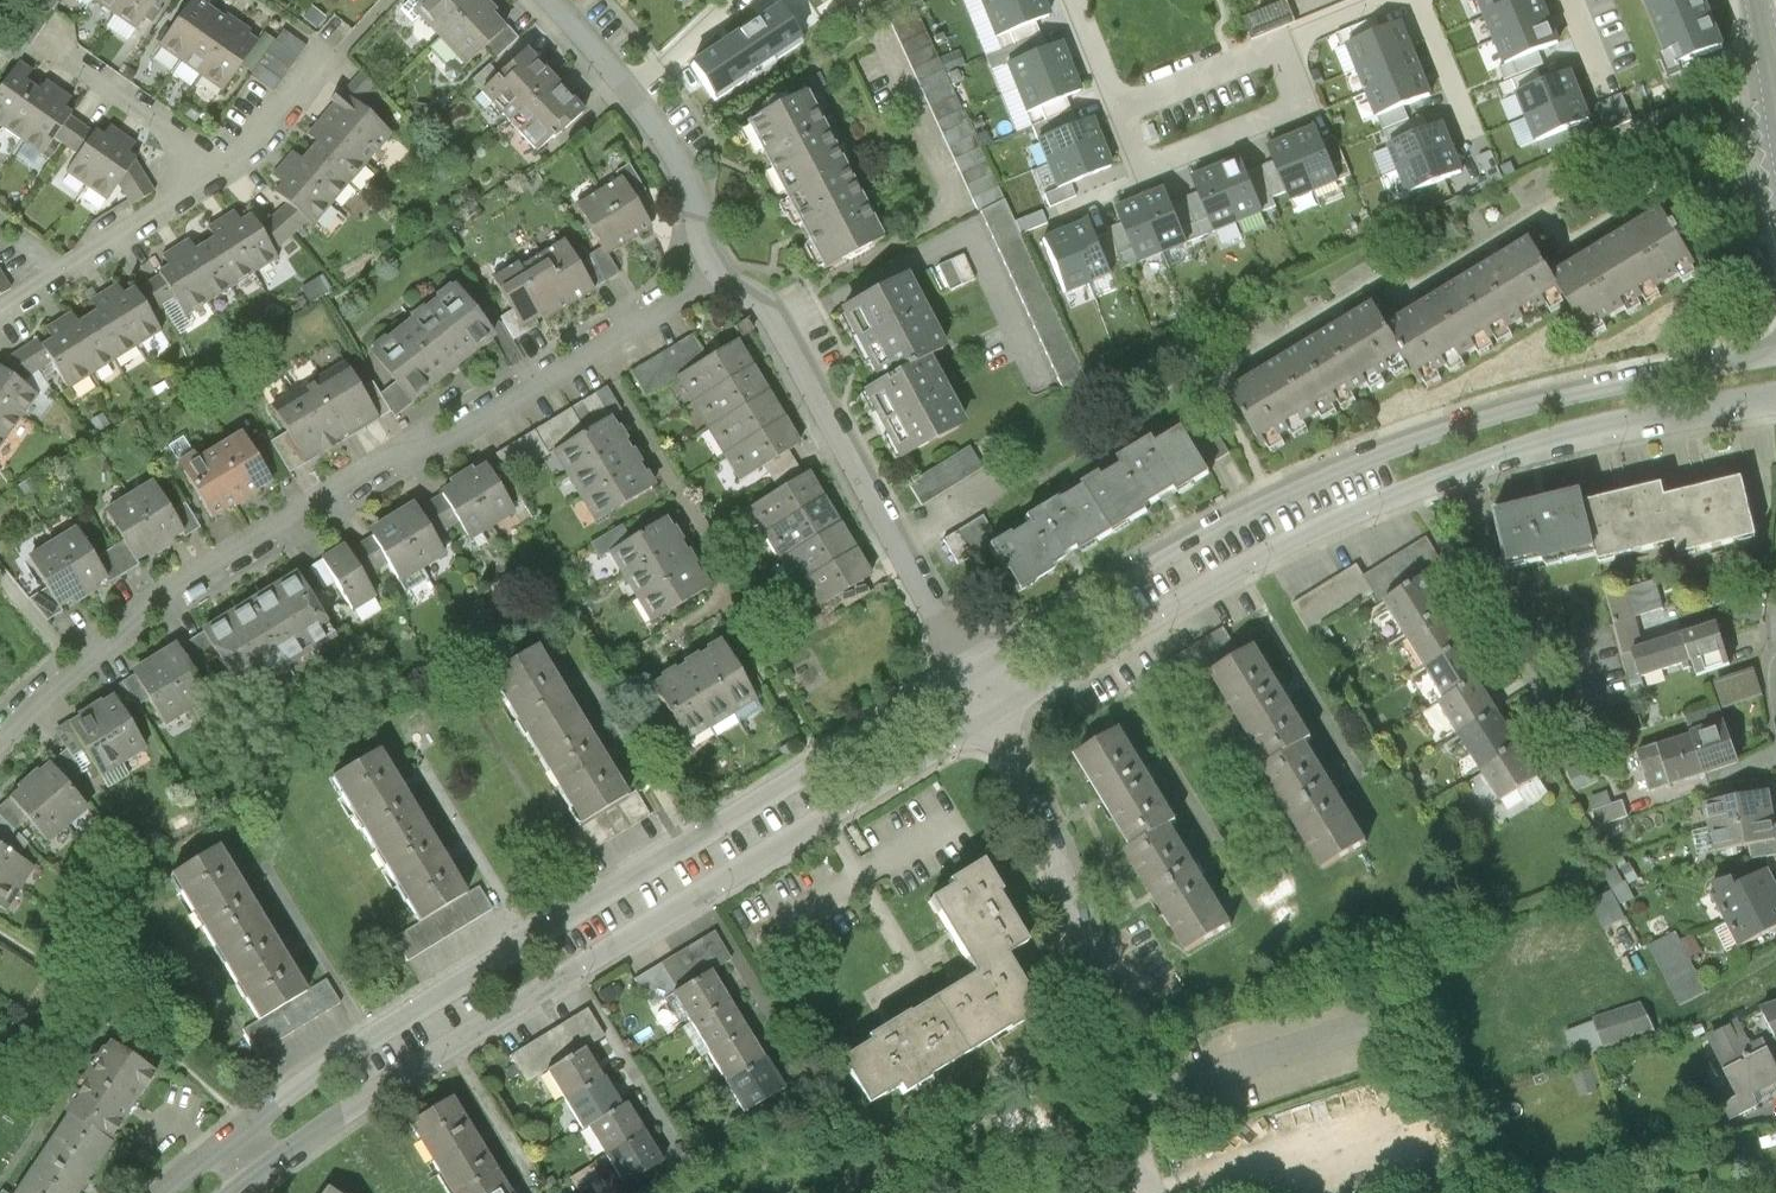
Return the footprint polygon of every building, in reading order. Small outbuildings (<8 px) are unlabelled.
[(55,11),(61,2),(59,0),(40,0),(55,11)] [(113,13),(122,0),(95,0),(113,13)] [(113,13),(136,29),(157,0),(122,0),(113,13)] [(158,46),(180,61),(216,9),(206,2),(208,0),(191,0),(158,46)] [(421,14),(413,7),(421,0),(409,0),(401,7),(414,20),(421,14)] [(413,7),(421,14),(441,36),(479,0),(421,0),(413,7)] [(441,36),(466,63),(484,45),(508,24),(496,11),(499,8),(492,0),(479,0),(441,36)] [(809,45),(779,0),(684,63),(713,108),(809,45)] [(986,14),(1020,0),(980,0),(986,14)] [(1042,0),(1020,0),(986,14),(996,39),(1035,22),(1049,17),(1042,0)] [(1530,0),(1479,0),(1486,18),(1530,0)] [(1549,20),(1541,0),(1530,0),(1486,18),(1496,41),(1549,20)] [(1669,78),(1682,72),(1683,74),(1705,65),(1702,57),(1724,48),(1704,0),(1645,0),(1668,55),(1661,58),(1669,78)] [(1287,1),(1243,19),(1252,41),(1296,23),(1287,1)] [(978,212),(980,211),(1003,200),(914,7),(888,20),(978,212)] [(216,9),(180,61),(201,75),(239,21),(233,17),(226,12),(224,15),(216,9)] [(162,17),(154,11),(147,21),(155,27),(162,17)] [(1349,46),(1381,33),(1376,19),(1337,34),(1342,48),(1349,46)] [(1549,20),(1496,41),(1506,66),(1559,44),(1549,20)] [(239,21),(201,75),(223,90),(243,62),(259,39),(249,32),(251,29),(239,21)] [(1035,22),(996,39),(1001,52),(1040,35),(1035,22)] [(508,24),(484,45),(495,57),(519,36),(508,24)] [(1358,70),(1411,48),(1401,25),(1381,33),(1349,46),(1358,70)] [(307,45),(284,28),(276,39),(254,71),(251,72),(274,89),(307,45)] [(265,32),(259,39),(243,62),(254,71),(276,39),(265,32)] [(1069,68),(1059,43),(1006,65),(1016,90),(1069,68)] [(558,76),(529,45),(499,72),(481,89),(484,91),(493,102),(509,120),(558,76)] [(1411,48),(1358,70),(1368,93),(1421,72),(1411,48)] [(124,54),(114,67),(122,73),(132,60),(124,54)] [(0,85),(0,125),(1,126),(32,84),(25,79),(32,69),(22,62),(18,59),(0,85)] [(481,89),(499,72),(491,63),(472,79),(481,89)] [(1079,92),(1069,68),(1016,90),(1026,114),(1066,98),(1079,92)] [(1518,94),(1544,83),(1539,70),(1499,86),(1504,99),(1518,94)] [(361,71),(345,89),(363,105),(378,88),(361,71)] [(1421,72),(1368,93),(1378,118),(1431,96),(1421,72)] [(1576,86),(1570,72),(1544,83),(1518,94),(1528,118),(1579,97),(1574,87),(1576,86)] [(558,76),(509,120),(539,152),(587,108),(558,76)] [(1,126),(23,141),(60,88),(55,84),(46,78),(39,88),(32,84),(1,126)] [(60,88),(23,141),(43,154),(54,138),(70,115),(73,111),(65,106),(72,96),(63,90),(60,88)] [(808,88),(749,119),(789,194),(849,163),(808,88)] [(363,105),(345,89),(343,92),(339,89),(331,99),(334,102),(317,121),(366,162),(394,131),(363,105)] [(493,102),(484,91),(477,98),(487,108),(493,102)] [(1623,95),(1597,106),(1608,132),(1634,121),(1623,95)] [(1583,108),(1579,97),(1528,118),(1537,143),(1590,121),(1584,108),(1583,108)] [(1066,98),(1026,114),(1031,127),(1071,111),(1066,98)] [(1071,111),(1031,127),(1037,141),(1077,124),(1071,111)] [(77,155),(94,132),(70,115),(54,138),(77,155)] [(1095,132),(1090,119),(1077,124),(1037,141),(1047,165),(1098,144),(1094,133),(1095,132)] [(350,182),(366,162),(317,121),(308,132),(317,140),(310,149),(350,182)] [(1399,170),(1452,149),(1443,124),(1389,146),(1399,170)] [(77,155),(66,171),(85,185),(123,133),(118,130),(111,125),(105,134),(97,128),(94,132),(77,155)] [(1305,136),(1294,140),(1315,191),(1339,181),(1323,142),(1318,129),(1304,134),(1305,136)] [(123,133),(85,185),(106,199),(117,184),(136,158),(137,156),(130,151),(136,142),(128,137),(123,133)] [(1323,142),(1339,181),(1352,176),(1336,136),(1323,142)] [(1282,143),(1269,149),(1274,161),(1287,193),(1290,201),(1315,191),(1294,140),(1283,145),(1282,143)] [(1103,155),(1098,144),(1047,165),(1057,190),(1070,184),(1110,168),(1104,154),(1103,155)] [(331,203),(350,182),(310,149),(303,157),(294,150),(287,157),(283,162),(331,203)] [(1410,195),(1462,173),(1452,149),(1399,170),(1410,195)] [(131,206),(156,191),(136,158),(117,184),(131,206)] [(1229,166),(1218,171),(1239,222),(1264,212),(1247,172),(1242,159),(1229,165),(1229,166)] [(1273,198),(1287,193),(1274,161),(1261,167),(1273,198)] [(331,203),(283,162),(279,166),(272,174),(282,182),(275,190),(288,202),(310,220),(314,224),(331,203)] [(617,171),(620,176),(623,174),(636,195),(647,188),(631,163),(617,171)] [(849,163),(789,194),(828,268),(888,237),(849,163)] [(1247,172),(1264,212),(1277,207),(1273,198),(1261,167),(1247,172)] [(1206,174),(1193,179),(1199,192),(1215,232),(1239,222),(1218,171),(1207,175),(1206,174)] [(636,195),(623,174),(620,176),(600,189),(632,239),(638,235),(654,225),(636,195)] [(1076,197),(1070,184),(1057,190),(1044,195),(1049,208),(1076,197)] [(623,244),(632,239),(600,189),(576,203),(603,246),(608,254),(623,244)] [(1154,197),(1143,202),(1164,253),(1188,243),(1172,203),(1166,190),(1153,195),(1154,197)] [(1202,237),(1215,232),(1199,192),(1186,198),(1202,237)] [(1172,203),(1188,243),(1202,237),(1186,198),(1172,203)] [(1003,200),(980,211),(1063,388),(1085,375),(1020,235),(1014,223),(1003,200)] [(310,220),(288,202),(260,226),(274,250),(310,220)] [(1131,204),(1118,210),(1123,224),(1139,263),(1164,253),(1143,202),(1132,206),(1131,204)] [(478,205),(467,212),(473,221),(484,214),(478,205)] [(221,218),(255,272),(279,258),(274,250),(260,226),(252,214),(242,220),(235,209),(225,215),(221,218)] [(1586,334),(1696,267),(1677,235),(1680,233),(1675,225),(1672,227),(1662,210),(1552,277),(1564,298),(1586,334)] [(1047,225),(1042,211),(1014,223),(1020,235),(1047,225)] [(215,236),(206,242),(233,286),(255,272),(221,218),(217,220),(208,225),(215,236)] [(1079,228),(1067,233),(1088,284),(1112,274),(1109,265),(1098,239),(1091,221),(1078,226),(1079,228)] [(1126,268),(1139,263),(1123,224),(1110,229),(1112,234),(1122,259),(1126,268)] [(1056,235),(1042,241),(1064,294),(1088,284),(1067,233),(1056,237),(1056,235)] [(1112,234),(1098,239),(1109,265),(1122,259),(1112,234)] [(179,243),(175,246),(208,301),(233,286),(206,242),(195,248),(189,237),(179,243)] [(566,238),(544,251),(575,300),(597,287),(583,264),(566,238)] [(1408,362),(1421,384),(1564,298),(1552,277),(1530,241),(1387,327),(1408,362)] [(184,315),(208,301),(175,246),(170,249),(162,254),(168,264),(156,271),(158,274),(173,298),(184,315)] [(608,254),(603,246),(590,253),(593,258),(607,280),(620,272),(608,254)] [(523,264),(547,312),(550,316),(575,300),(544,251),(523,264)] [(962,254),(936,266),(947,290),(973,278),(962,254)] [(593,258),(583,264),(597,287),(607,280),(593,258)] [(547,312),(523,264),(519,259),(493,275),(513,308),(524,326),(536,318),(547,312)] [(12,288),(0,268),(0,295),(12,288)] [(158,274),(135,289),(150,312),(173,298),(158,274)] [(900,275),(832,308),(869,381),(922,355),(936,348),(900,275)] [(499,335),(457,281),(370,349),(395,381),(412,403),(454,370),(499,335)] [(109,288),(104,291),(138,345),(162,330),(150,312),(135,289),(134,287),(123,294),(116,283),(109,288)] [(97,309),(87,315),(115,359),(138,345),(104,291),(100,294),(91,299),(97,309)] [(1374,305),(1230,392),(1264,449),(1408,362),(1387,327),(1374,305)] [(524,326),(513,308),(500,316),(514,340),(540,324),(536,318),(524,326)] [(58,319),(92,374),(115,359),(87,315),(77,322),(71,311),(62,316),(58,319)] [(92,374),(58,319),(53,322),(44,328),(50,337),(41,343),(52,361),(69,388),(92,374)] [(679,375),(707,357),(693,333),(632,370),(647,394),(679,375)] [(37,337),(0,362),(0,366),(20,380),(39,369),(52,361),(41,343),(37,337)] [(756,363),(741,338),(707,357),(679,375),(694,401),(756,363)] [(850,391),(889,464),(959,426),(922,355),(869,381),(850,391)] [(52,361),(39,369),(47,381),(59,373),(52,361)] [(756,363),(694,401),(710,427),(771,389),(756,363)] [(22,415),(38,393),(20,380),(0,366),(0,399),(22,415)] [(39,369),(20,380),(38,393),(43,397),(51,388),(47,381),(39,369)] [(351,369),(325,384),(355,434),(364,429),(381,419),(363,388),(351,369)] [(374,381),(363,388),(381,419),(393,412),(381,393),(374,381)] [(396,416),(412,403),(395,381),(381,393),(393,412),(396,416)] [(166,391),(160,382),(150,389),(156,398),(166,391)] [(309,393),(300,399),(331,449),(355,434),(325,384),(318,389),(314,382),(306,387),(309,393)] [(510,477),(552,452),(613,414),(622,409),(607,385),(497,453),(508,472),(510,477)] [(771,389),(710,427),(725,453),(787,415),(771,389)] [(5,439),(22,415),(0,399),(0,435),(5,439)] [(306,464),(331,449),(300,399),(275,413),(287,432),(306,464)] [(104,413),(91,421),(98,432),(111,424),(104,413)] [(627,437),(613,414),(552,452),(566,474),(627,437)] [(787,415),(725,453),(740,478),(765,464),(789,450),(803,442),(787,415)] [(1083,483),(1086,487),(1113,532),(1147,511),(1144,506),(1176,487),(1180,493),(1210,474),(1206,467),(1192,445),(1182,429),(1156,445),(1152,438),(1119,459),(1123,465),(1102,478),(1099,472),(1083,483)] [(1192,445),(1206,467),(1230,452),(1216,430),(1192,445)] [(207,452),(238,503),(273,482),(255,451),(242,431),(207,452)] [(290,473),(306,464),(287,432),(271,442),(290,473)] [(566,474),(581,498),(642,461),(627,437),(566,474)] [(168,449),(176,462),(193,452),(185,439),(168,449)] [(271,442),(255,451),(273,482),(276,486),(292,476),(290,473),(271,442)] [(981,467),(968,445),(905,482),(918,504),(981,467)] [(789,450),(765,464),(772,477),(797,462),(789,450)] [(211,520),(238,503),(207,452),(197,459),(193,452),(176,462),(211,520)] [(642,461),(581,498),(596,522),(656,485),(642,461)] [(797,462),(772,477),(780,489),(804,475),(797,462)] [(460,473),(491,526),(516,512),(510,502),(496,479),(487,463),(475,470),(472,465),(460,473)] [(780,489),(749,508),(764,533),(826,495),(812,470),(804,475),(780,489)] [(508,472),(496,479),(510,502),(521,495),(510,477),(508,472)] [(491,526),(460,473),(450,478),(453,483),(440,490),(444,495),(460,523),(470,539),(491,526)] [(1740,475),(1662,494),(1674,541),(1677,554),(1755,535),(1740,475)] [(31,478),(18,486),(27,501),(40,493),(31,478)] [(173,511),(153,480),(128,495),(162,552),(175,544),(172,539),(185,531),(173,511)] [(1659,482),(1580,502),(1593,553),(1595,561),(1674,541),(1662,494),(1659,482)] [(995,539),(984,546),(1000,574),(1004,571),(1016,590),(1050,570),(1047,566),(1079,547),(1082,551),(1113,532),(1086,487),(1059,503),(1055,497),(1020,518),(1024,524),(1006,535),(1005,533),(995,539)] [(1580,502),(1576,488),(1488,509),(1503,567),(1535,560),(1543,565),(1593,553),(1580,502)] [(162,552),(128,495),(103,511),(122,541),(136,562),(147,555),(150,560),(162,552)] [(420,509),(437,537),(460,523),(444,495),(420,509)] [(826,495),(764,533),(779,559),(842,521),(826,495)] [(391,514),(424,569),(447,555),(437,537),(420,509),(414,500),(391,514)] [(186,504),(173,511),(185,531),(187,535),(200,527),(186,504)] [(424,569),(391,514),(368,528),(372,535),(389,564),(401,583),(424,569)] [(680,533),(669,515),(609,551),(623,576),(684,540),(680,533)] [(984,546),(995,539),(980,515),(941,540),(955,563),(984,546)] [(842,521),(779,559),(795,585),(858,547),(842,521)] [(50,542),(85,599),(98,590),(96,586),(108,579),(94,558),(76,526),(50,542)] [(348,550),(365,578),(389,564),(372,535),(348,550)] [(1362,575),(1373,592),(1380,602),(1422,577),(1444,564),(1426,536),(1362,575)] [(684,540),(623,576),(637,599),(697,563),(693,556),(684,540)] [(138,566),(136,562),(122,541),(109,549),(125,575),(138,566)] [(85,599),(50,542),(27,555),(47,588),(59,609),(70,602),(72,606),(85,599)] [(348,550),(344,544),(320,558),(352,612),(376,598),(365,578),(348,550)] [(858,547),(795,585),(811,612),(837,596),(864,581),(874,574),(858,547)] [(110,583),(125,575),(109,549),(94,558),(108,579),(110,583)] [(697,563),(637,599),(651,623),(712,587),(706,577),(697,563)] [(1291,604),(1309,632),(1373,592),(1362,575),(1355,564),(1291,604)] [(248,599),(289,666),(337,637),(325,618),(309,592),(295,570),(248,599)] [(1422,577),(1380,602),(1402,636),(1443,611),(1422,577)] [(1628,680),(1638,676),(1630,651),(1644,646),(1635,616),(1662,607),(1654,578),(1605,592),(1628,680)] [(837,596),(845,609),(872,594),(864,581),(837,596)] [(320,585),(309,592),(325,618),(336,611),(320,585)] [(62,612),(59,609),(47,588),(29,599),(47,621),(62,612)] [(289,666),(248,599),(201,628),(203,632),(218,657),(242,695),(289,666)] [(1443,611),(1402,636),(1421,668),(1462,643),(1443,611)] [(1716,622),(1680,634),(1689,659),(1695,676),(1730,664),(1716,622)] [(1160,700),(1206,672),(1239,653),(1224,628),(1145,676),(1160,700)] [(218,657),(203,632),(193,639),(208,663),(218,657)] [(1638,676),(1689,659),(1680,634),(1644,646),(1630,651),(1638,676)] [(193,639),(179,648),(194,672),(208,663),(193,639)] [(700,652),(735,712),(757,700),(722,640),(715,644),(700,652)] [(179,648),(175,642),(153,656),(188,713),(211,699),(194,672),(179,648)] [(1239,653),(1206,672),(1263,765),(1304,740),(1311,736),(1283,691),(1254,643),(1239,653)] [(1462,643),(1421,668),(1441,699),(1475,678),(1482,674),(1462,643)] [(565,688),(539,646),(489,676),(537,755),(588,724),(565,688)] [(735,712),(700,652),(693,657),(676,667),(713,728),(735,712)] [(165,727),(188,713),(153,656),(130,670),(133,676),(148,699),(165,727)] [(688,742),(713,728),(676,667),(671,671),(651,682),(688,742)] [(1721,675),(1725,700),(1765,695),(1762,670),(1721,675)] [(133,676),(122,682),(137,706),(148,699),(133,676)] [(1638,676),(1628,680),(1633,697),(1644,694),(1638,676)] [(1434,703),(1454,735),(1494,710),(1475,678),(1441,699),(1434,703)] [(111,689),(113,694),(125,713),(137,706),(122,682),(111,689)] [(92,707),(125,762),(147,749),(125,713),(113,694),(92,707)] [(757,700),(735,712),(741,722),(763,709),(757,700)] [(1718,705),(1685,716),(1691,732),(1705,774),(1737,763),(1718,705)] [(125,762),(92,707),(67,722),(85,750),(101,777),(122,764),(125,762)] [(1454,735),(1477,770),(1517,745),(1494,710),(1454,735)] [(85,750),(67,722),(54,731),(66,749),(72,758),(85,750)] [(588,724),(537,755),(580,825),(630,795),(608,757),(588,724)] [(1126,731),(1079,759),(1134,850),(1176,825),(1181,822),(1152,775),(1126,731)] [(1705,774),(1691,732),(1635,751),(1648,792),(1705,774)] [(1257,768),(1319,869),(1365,840),(1333,787),(1304,740),(1263,765),(1257,768)] [(789,743),(780,750),(786,758),(795,751),(789,743)] [(1477,770),(1497,803),(1516,790),(1537,778),(1517,745),(1477,770)] [(66,749),(48,763),(68,787),(82,775),(72,758),(66,749)] [(381,749),(332,779),(375,849),(424,820),(402,785),(381,749)] [(756,771),(749,761),(740,767),(747,777),(756,771)] [(1587,762),(1566,771),(1575,792),(1596,782),(1587,762)] [(68,787),(48,763),(27,780),(67,827),(87,810),(68,787)] [(122,764),(101,777),(108,789),(129,776),(122,764)] [(1537,778),(1516,790),(1528,809),(1548,796),(1537,778)] [(46,844),(67,827),(27,780),(7,797),(9,799),(27,820),(46,844)] [(1729,785),(1731,798),(1760,793),(1757,780),(1729,785)] [(636,791),(630,795),(580,825),(558,838),(572,862),(651,816),(636,791)] [(1731,798),(1703,804),(1707,826),(1772,814),(1767,791),(1760,793),(1731,798)] [(1590,797),(1594,810),(1610,805),(1606,792),(1590,797)] [(9,799),(0,807),(0,817),(13,831),(27,820),(9,799)] [(1627,816),(1622,801),(1610,805),(1594,810),(1587,813),(1592,828),(1627,816)] [(1707,826),(1708,830),(1712,850),(1747,843),(1775,837),(1775,834),(1772,814),(1707,826)] [(2,847),(13,831),(0,817),(0,846),(2,847)] [(424,820),(375,849),(420,923),(469,894),(446,857),(424,820)] [(1128,853),(1190,958),(1238,930),(1203,871),(1176,825),(1134,850),(1128,853)] [(1712,850),(1708,830),(1692,833),(1695,853),(1712,850)] [(1747,843),(1751,858),(1766,856),(1775,854),(1775,837),(1747,843)] [(20,891),(35,868),(2,847),(0,846),(0,878),(20,891)] [(220,847),(171,877),(214,947),(263,918),(242,883),(220,847)] [(1766,856),(1772,870),(1775,869),(1775,854),(1766,856)] [(1615,858),(1620,869),(1627,866),(1622,855),(1615,858)] [(1610,859),(1598,865),(1610,888),(1622,882),(1610,859)] [(953,937),(977,977),(1008,958),(1030,945),(1001,898),(1005,895),(984,860),(949,882),(953,887),(930,900),(953,937)] [(1627,866),(1620,869),(1628,885),(1638,879),(1630,864),(1627,866)] [(1733,887),(1729,879),(1707,885),(1724,921),(1775,895),(1775,886),(1767,870),(1733,887)] [(20,891),(0,878),(0,908),(6,912),(20,891)] [(1622,882),(1610,888),(1620,904),(1635,899),(1625,881),(1622,882)] [(469,894),(420,923),(394,938),(407,960),(492,909),(479,887),(469,894)] [(1610,892),(1589,903),(1603,930),(1625,919),(1610,892)] [(1724,921),(1735,945),(1772,926),(1775,925),(1775,895),(1724,921)] [(263,918),(214,947),(258,1020),(307,991),(286,955),(263,918)] [(665,999),(714,970),(732,959),(715,931),(635,979),(652,1007),(665,999)] [(1676,932),(1649,946),(1678,1006),(1706,993),(1676,932)] [(68,949),(50,938),(43,949),(61,960),(68,949)] [(1008,958),(977,977),(963,985),(932,1004),(964,1057),(1010,1029),(1012,1032),(1042,1014),(1008,958)] [(1728,970),(1725,963),(1715,968),(1718,975),(1728,970)] [(714,970),(665,999),(680,1022),(688,1017),(692,1023),(732,999),(714,970)] [(1713,974),(1703,971),(1701,979),(1711,981),(1713,974)] [(307,991),(258,1020),(243,1030),(258,1054),(341,1004),(326,980),(307,991)] [(692,1023),(709,1052),(749,1028),(732,999),(692,1023)] [(964,1057),(932,1004),(891,1028),(870,1040),(873,1044),(843,1062),(870,1106),(899,1088),(903,1094),(964,1057)] [(1656,1034),(1640,1004),(1592,1018),(1593,1022),(1604,1051),(1656,1034)] [(1759,1009),(1775,1042),(1775,1004),(1759,1009)] [(528,1086),(548,1074),(587,1050),(607,1038),(589,1007),(509,1056),(528,1086)] [(1702,1036),(1734,1099),(1720,1106),(1728,1121),(1757,1106),(1751,1095),(1773,1083),(1775,1082),(1775,1070),(1765,1049),(1754,1055),(1736,1019),(1702,1036)] [(1604,1051),(1593,1022),(1565,1032),(1576,1061),(1604,1051)] [(709,1052),(728,1085),(768,1061),(749,1028),(709,1052)] [(62,1114),(66,1117),(109,1145),(157,1072),(110,1042),(104,1050),(100,1050),(96,1057),(84,1059),(86,1071),(81,1079),(70,1081),(72,1092),(66,1101),(68,1105),(62,1114)] [(548,1074),(566,1102),(604,1078),(587,1050),(548,1074)] [(768,1061),(728,1085),(746,1113),(786,1089),(768,1061)] [(1590,1070),(1572,1076),(1579,1097),(1597,1091),(1590,1070)] [(623,1107),(604,1078),(566,1102),(584,1131),(589,1128),(623,1107)] [(1757,1106),(1775,1096),(1775,1089),(1773,1083),(1751,1095),(1757,1106)] [(454,1097),(409,1124),(450,1192),(482,1192),(504,1180),(454,1097)] [(607,1157),(646,1133),(628,1104),(623,1107),(589,1128),(607,1157)] [(66,1117),(13,1192),(83,1192),(86,1187),(113,1149),(109,1145),(66,1117)] [(607,1157),(625,1185),(664,1161),(646,1133),(607,1157)] [(1673,1134),(1649,1141),(1653,1153),(1676,1147),(1673,1134)] [(1645,1139),(1639,1141),(1642,1148),(1647,1146),(1645,1139)] [(482,1192),(512,1192),(504,1180),(482,1192)]
